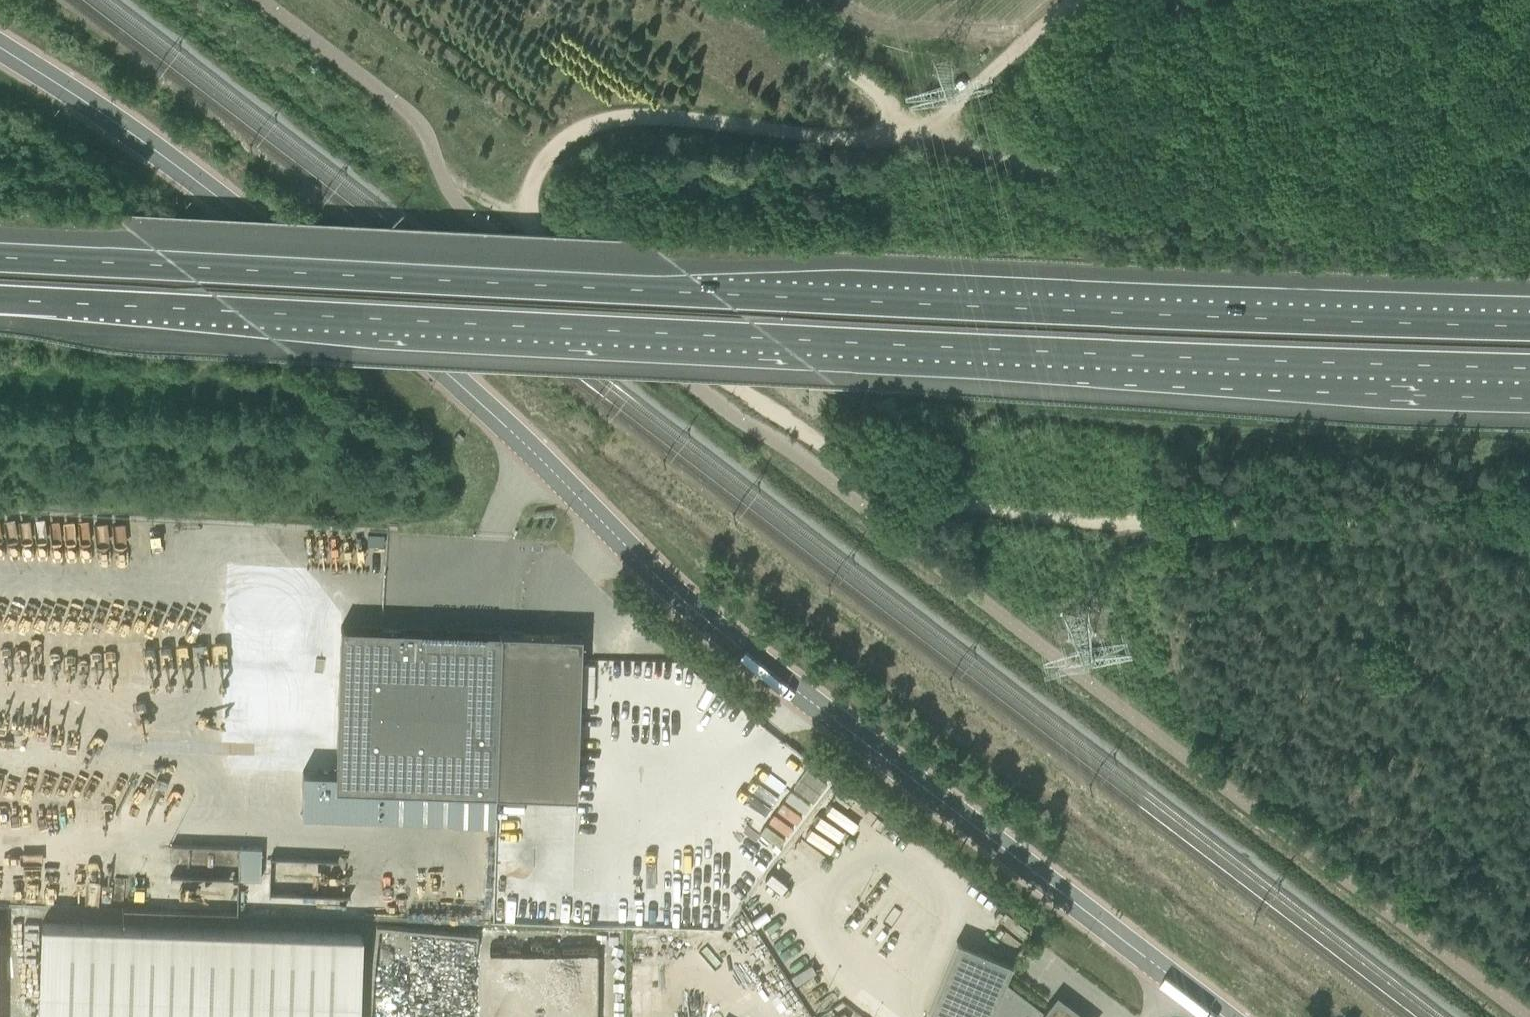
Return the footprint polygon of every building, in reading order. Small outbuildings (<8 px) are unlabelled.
[(87,520),(39,522),(40,545),(88,543),(87,520)] [(99,552),(149,541),(145,520),(107,528),(106,523),(93,525),(99,552)] [(314,673),(339,673),(335,788),(496,794),(501,632),(459,631),(459,627),(455,624),(447,624),(444,626),(444,630),(381,628),(357,627),(358,594),(316,593),(314,673)] [(577,796),(581,658),(581,656),(582,635),(519,633),(501,632),(496,794),(577,796)] [(791,820),(810,803),(793,784),(774,801),(791,820)] [(736,827),(743,839),(721,853),(734,875),(769,853),(748,820),(736,827)] [(238,883),(254,883),(254,849),(238,849),(238,883)] [(502,865),(501,894),(538,896),(539,867),(502,865)] [(679,933),(680,914),(633,913),(633,933),(679,933)] [(360,932),(38,919),(37,936),(34,1016),(357,1016),(360,952),(360,932)] [(1012,964),(957,941),(926,1014),(932,1016),(1081,1016),(1063,1003),(1053,1004),(1046,1013),(1005,981),(1012,964)]
